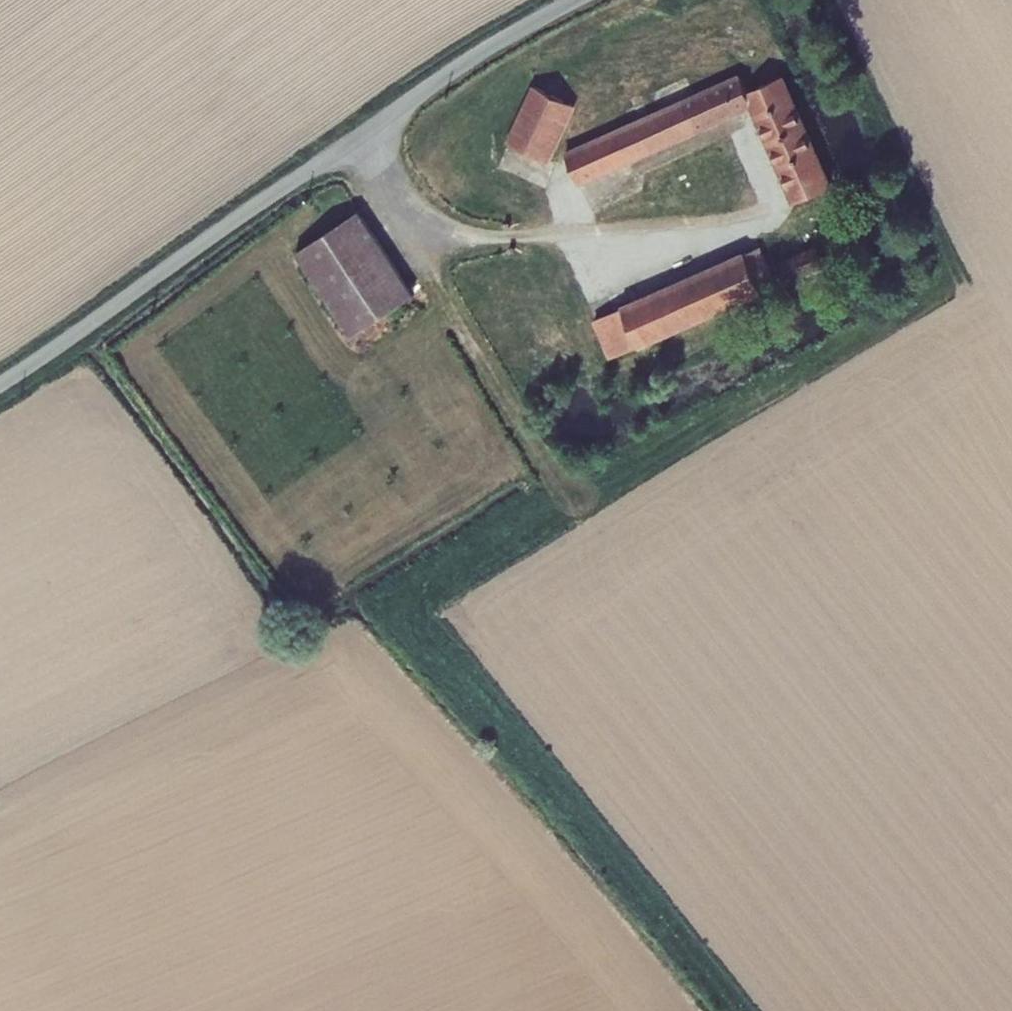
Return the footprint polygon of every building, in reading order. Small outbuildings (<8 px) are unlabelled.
[(793,201),(832,183),(783,74),(747,90),(739,73),(565,151),(580,185),(752,108),(793,201)] [(575,105),(534,86),(508,142),(550,161),(575,105)] [(358,211),(296,252),(352,336),(413,295),(358,211)] [(795,255),(780,262),(791,290),(807,284),(804,274),(825,266),(815,245),(794,254),(795,255)] [(622,307),(594,319),(610,357),(639,345),(640,347),(763,293),(762,291),(777,284),(760,246),(745,253),(744,251),(621,305),(622,307)]
